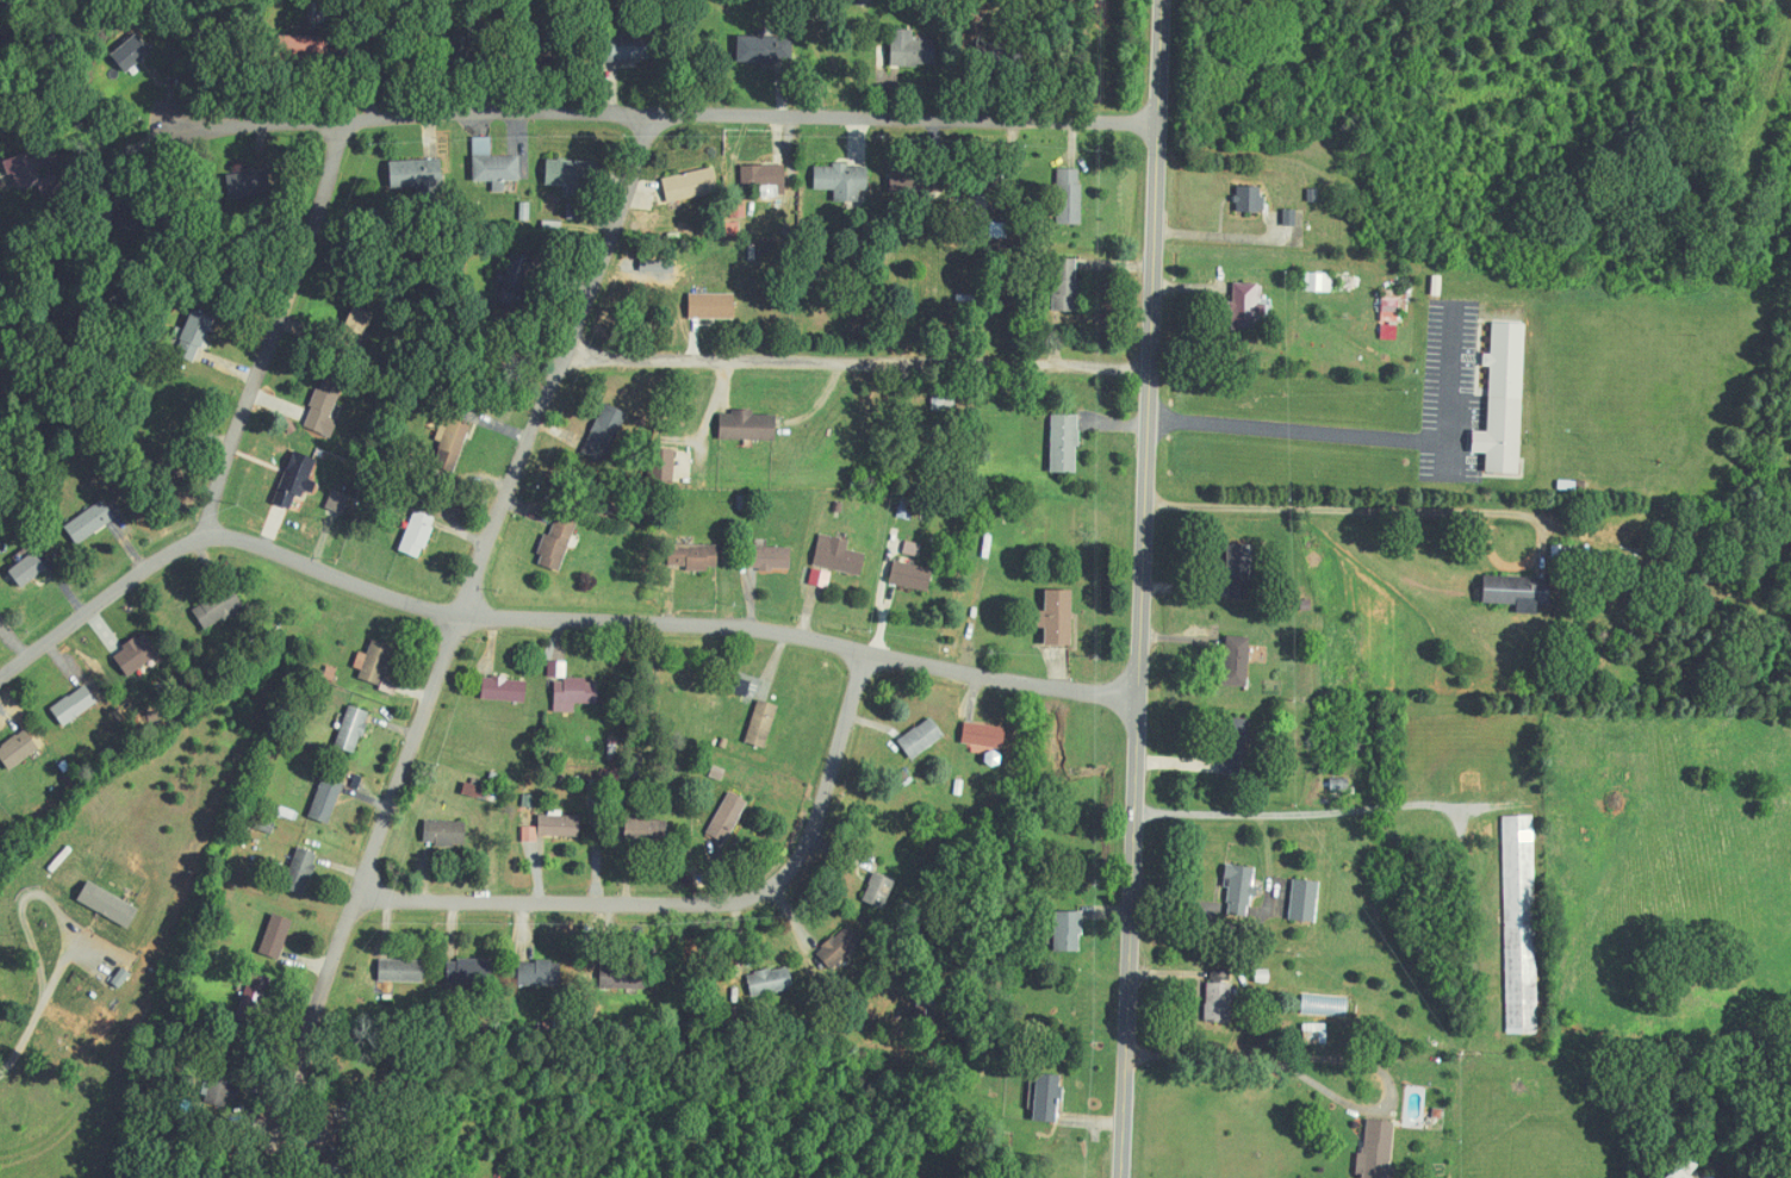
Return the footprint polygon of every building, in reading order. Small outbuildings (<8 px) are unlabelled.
[(665,60),(664,29),(603,31),(603,62),(665,60)] [(937,40),(914,40),(914,30),(892,30),(891,65),(936,66),(937,40)] [(738,62),(793,63),(794,37),(738,36),(738,62)] [(15,174),(20,190),(42,184),(34,152),(4,160),(8,176),(15,174)] [(521,181),(520,156),(474,158),(475,182),(521,181)] [(391,187),(418,187),(418,195),(444,194),(443,160),(391,161),(391,187)] [(602,162),(547,160),(546,185),(570,186),(569,219),(593,221),(594,179),(601,179),(602,162)] [(786,196),(786,165),(741,166),(741,189),(762,189),(762,197),(786,196)] [(815,189),(836,190),(836,201),(860,202),(860,190),(868,190),(869,167),(816,165),(815,189)] [(720,191),(715,168),(663,178),(668,202),(720,191)] [(268,198),(269,170),(243,169),(243,174),(228,174),(228,197),(268,198)] [(1082,169),(1058,169),(1057,224),(1081,224),(1082,169)] [(1264,186),(1237,186),(1237,212),(1264,211),(1264,186)] [(984,210),(974,210),(974,215),(989,215),(988,199),(983,200),(984,210)] [(745,218),(746,202),(733,202),(732,217),(745,218)] [(1078,259),(1055,258),(1055,311),(1078,311),(1078,259)] [(1332,292),(1333,274),(1304,273),(1304,291),(1332,292)] [(1259,284),(1235,283),(1233,329),(1255,330),(1255,314),(1269,314),(1270,300),(1259,300),(1259,284)] [(1382,323),(1399,323),(1399,310),(1407,310),(1407,291),(1383,290),(1382,323)] [(735,293),(690,294),(690,319),(735,318),(735,293)] [(176,356),(197,363),(215,316),(194,309),(176,356)] [(1520,474),(1526,324),(1493,322),(1492,354),(1484,354),(1484,366),(1491,367),(1488,431),(1473,431),(1472,452),(1487,453),(1486,472),(1520,474)] [(1397,339),(1398,326),(1383,325),(1382,338),(1397,339)] [(306,429),(333,437),(339,417),(334,416),(344,384),(321,377),(306,429)] [(624,411),(605,403),(585,451),(603,458),(624,411)] [(755,410),(731,409),(731,414),(720,414),(720,438),(776,440),(777,415),(755,414),(755,410)] [(1052,472),(1078,472),(1079,415),(1053,414),(1052,472)] [(435,465),(457,472),(472,425),(450,418),(435,465)] [(274,503),(293,511),(302,488),(313,492),(321,471),(314,468),(317,460),(294,451),(274,503)] [(345,514),(352,496),(333,489),(327,507),(345,514)] [(913,519),(915,499),(901,497),(899,518),(913,519)] [(77,544),(117,520),(106,501),(65,524),(77,544)] [(422,558),(436,517),(414,510),(401,552),(422,558)] [(577,521),(557,515),(551,534),(546,533),(537,565),(562,572),(577,521)] [(850,539),(819,535),(815,568),(863,574),(866,552),(849,550),(850,539)] [(918,556),(920,545),(906,542),(905,554),(918,556)] [(718,570),(719,545),(679,544),(678,568),(718,570)] [(1253,545),(1230,544),(1229,599),(1252,599),(1253,545)] [(792,548),(750,547),(750,569),(791,570),(792,548)] [(21,588),(48,570),(36,552),(9,570),(21,588)] [(934,570),(895,561),(889,583),(928,592),(934,570)] [(832,573),(814,568),(810,582),(827,588),(832,573)] [(1550,606),(1551,578),(1485,576),(1483,603),(1517,604),(1517,613),(1538,614),(1539,606),(1550,606)] [(245,609),(233,585),(194,605),(206,629),(245,609)] [(1045,645),(1073,646),(1073,590),(1046,590),(1045,645)] [(113,653),(126,675),(161,656),(148,634),(113,653)] [(1249,686),(1250,637),(1228,637),(1227,685),(1249,686)] [(360,652),(355,667),(362,670),(359,679),(381,686),(394,646),(373,639),(368,654),(360,652)] [(550,676),(567,677),(567,662),(550,662),(550,676)] [(526,703),(528,680),(484,676),(482,699),(526,703)] [(399,683),(385,678),(381,690),(395,695),(399,683)] [(599,703),(599,680),(556,680),(556,712),(575,712),(575,703),(599,703)] [(51,708),(63,727),(99,703),(87,685),(51,708)] [(749,744),(769,747),(777,704),(757,700),(749,744)] [(357,754),(371,712),(349,705),(335,747),(357,754)] [(946,737),(932,717),(898,741),(911,760),(946,737)] [(1223,776),(1246,776),(1247,718),(1225,718),(1223,776)] [(1006,728),(965,721),(962,743),(1003,749),(1006,728)] [(27,730),(0,747),(0,755),(9,770),(40,750),(27,730)] [(310,817),(329,824),(344,784),(325,776),(310,817)] [(465,792),(483,797),(485,788),(467,783),(465,792)] [(708,833),(727,843),(749,801),(730,791),(708,833)] [(580,837),(581,816),(540,815),(539,836),(580,837)] [(467,822),(425,820),(424,845),(466,847),(467,822)] [(537,827),(523,828),(523,842),(538,842),(537,827)] [(319,854),(298,847),(284,888),(305,895),(319,854)] [(1256,867),(1226,865),(1225,887),(1229,888),(1228,915),(1252,916),(1254,887),(1256,867)] [(895,880),(874,872),(863,902),(885,909),(895,880)] [(1322,882),(1295,879),(1290,919),(1316,923),(1322,882)] [(129,929),(140,909),(89,880),(78,900),(129,929)] [(1082,911),(1054,912),(1055,952),(1083,952),(1082,911)] [(294,920),(274,914),(261,953),(280,960),(294,920)] [(816,953),(830,969),(863,941),(849,925),(816,953)] [(424,983),(424,961),(380,959),(380,981),(424,983)] [(449,960),(449,984),(492,983),(492,960),(449,960)] [(520,985),(561,986),(561,962),(521,961),(520,985)] [(794,988),(789,966),(749,974),(754,997),(794,988)] [(269,975),(248,972),(240,1020),(261,1023),(269,975)] [(1206,1022),(1231,1023),(1233,984),(1207,983),(1206,1022)] [(1303,1015),(1348,1017),(1349,997),(1303,995),(1303,1015)] [(1034,1121),(1058,1122),(1061,1075),(1037,1074),(1034,1121)] [(1365,1119),(1360,1175),(1362,1175),(1362,1177),(1391,1177),(1396,1122),(1365,1119)]
